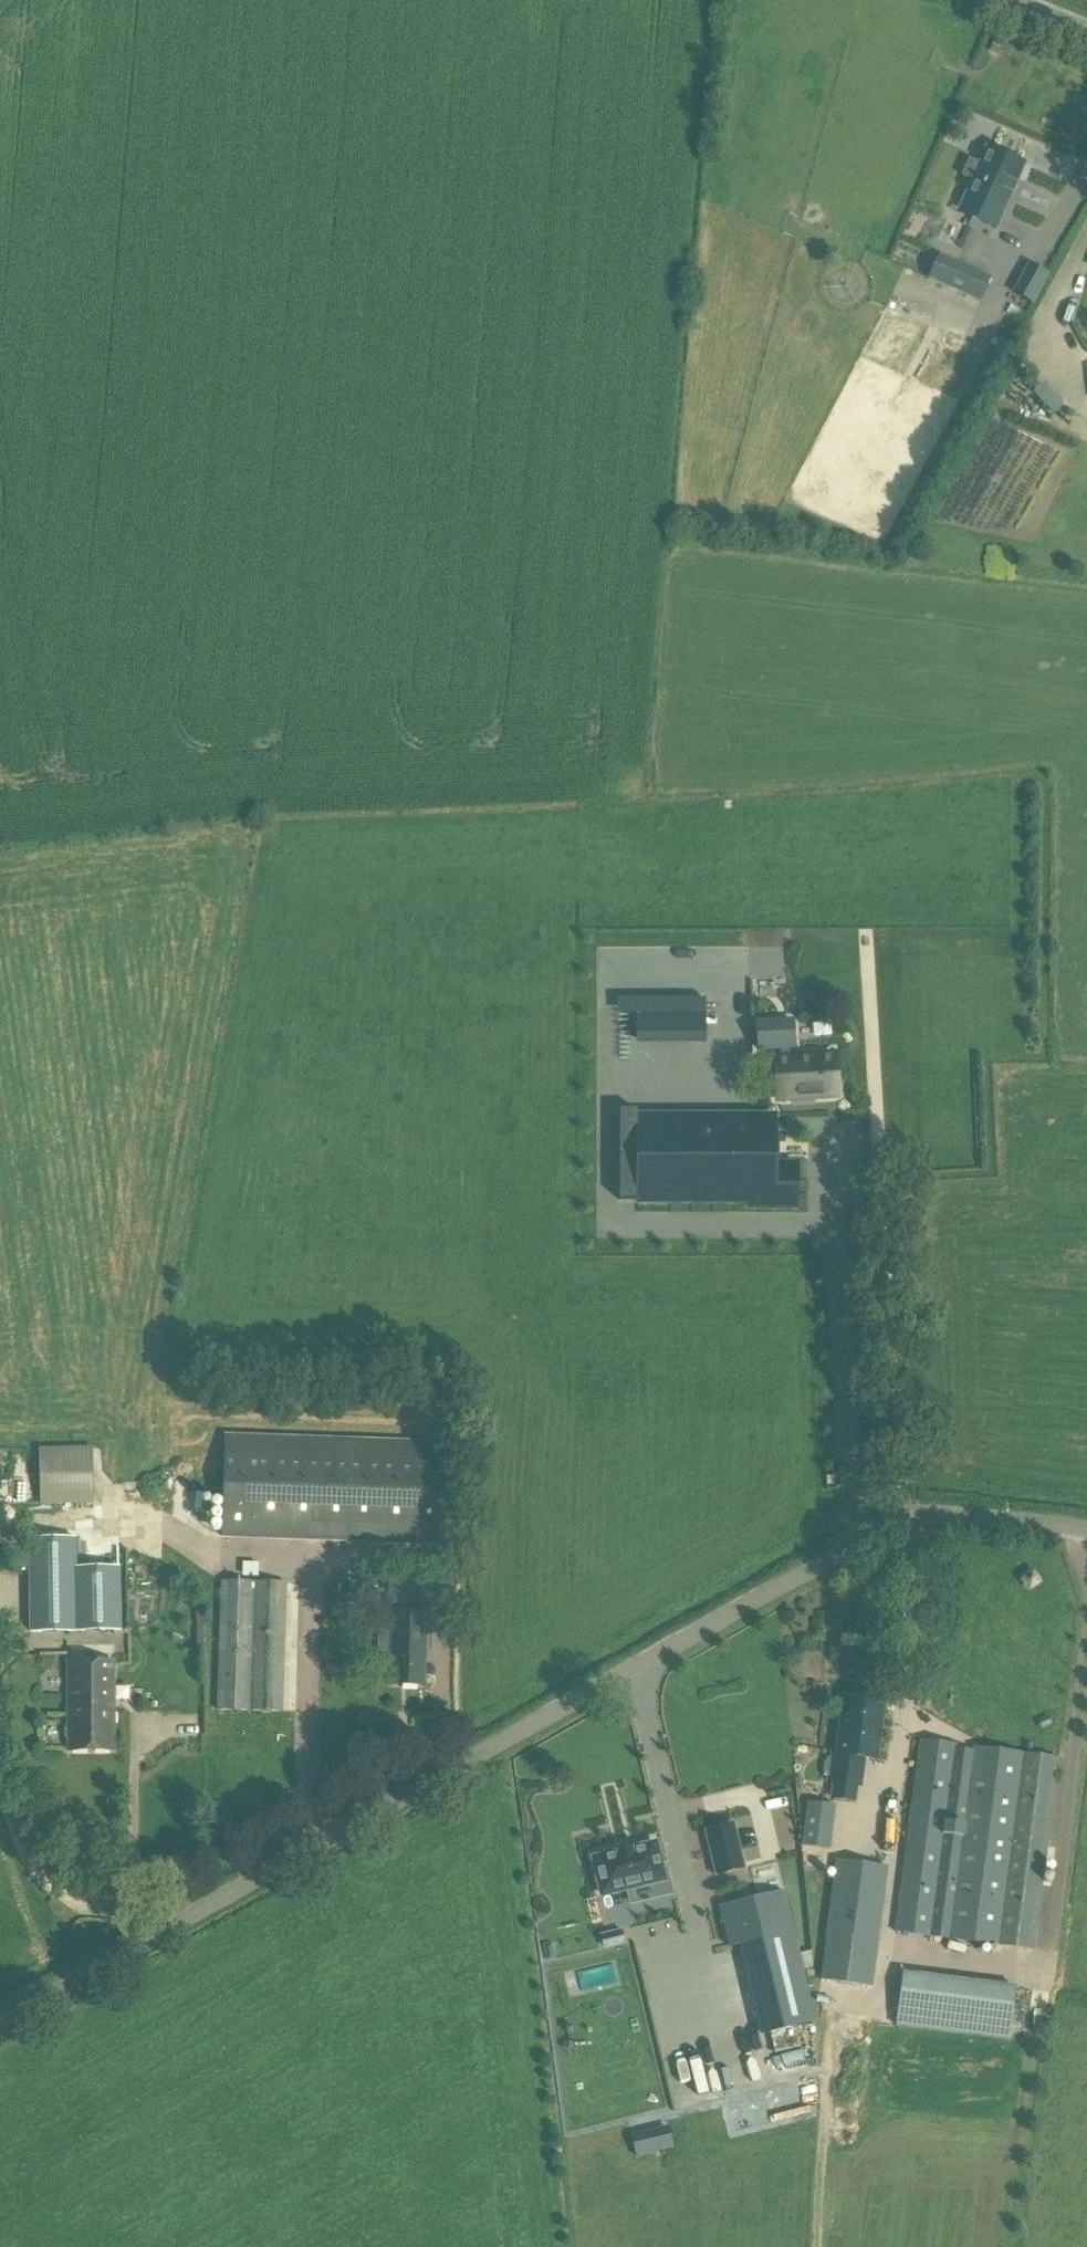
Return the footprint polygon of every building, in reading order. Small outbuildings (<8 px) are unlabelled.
[(1016,185),(1024,165),(1012,159),(1000,153),(999,154),(987,148),(979,165),(970,161),(963,177),(973,181),(965,198),(977,204),(971,217),(984,223),(990,209),(1002,215),(1011,195),(1013,196),(1018,186),(1016,185)] [(1014,213),(1024,225),(1036,216),(1027,203),(1014,213)] [(991,278),(938,255),(927,279),(980,302),(991,278)] [(1012,293),(1032,304),(1048,275),(1028,264),(1012,293)] [(962,953),(962,938),(948,938),(948,953),(962,953)] [(790,1021),(757,1023),(759,1046),(781,1045),(782,1056),(775,1056),(775,1059),(778,1104),(838,1100),(835,1053),(789,1055),(789,1045),(791,1045),(790,1021)] [(775,1166),(775,1118),(638,1118),(637,1202),(748,1202),(748,1208),(797,1208),(797,1166),(775,1166)] [(227,1437),(223,1539),(444,1546),(447,1444),(227,1437)] [(83,1445),(29,1447),(31,1505),(85,1503),(83,1445)] [(78,1539),(32,1540),(35,1633),(121,1631),(120,1569),(78,1570),(78,1539)] [(1030,1590),(1040,1583),(1032,1572),(1022,1579),(1030,1590)] [(393,1579),(393,1606),(417,1606),(417,1580),(393,1579)] [(223,1583),(219,1710),(284,1713),(288,1585),(223,1583)] [(390,1610),(389,1630),(396,1630),(393,1685),(426,1686),(430,1610),(398,1608),(398,1610),(390,1610)] [(115,1662),(69,1663),(69,1753),(116,1753),(115,1662)] [(864,1791),(868,1757),(880,1759),(887,1703),(845,1697),(837,1753),(830,1755),(827,1786),(831,1786),(830,1801),(855,1804),(857,1790),(864,1791)] [(199,1762),(199,1738),(188,1738),(188,1762),(199,1762)] [(921,1740),(895,1934),(933,1939),(948,1941),(1025,1951),(1037,1859),(1043,1859),(1056,1760),(1028,1755),(974,1747),(973,1751),(959,1749),(960,1745),(921,1740)] [(832,1807),(810,1804),(804,1845),(826,1848),(832,1807)] [(769,1829),(786,1828),(785,1807),(768,1808),(769,1829)] [(743,1868),(733,1825),(707,1832),(717,1875),(743,1868)] [(631,1849),(618,1853),(593,1859),(602,1895),(656,1882),(659,1898),(673,1895),(666,1865),(661,1866),(656,1844),(631,1850),(631,1849)] [(837,1860),(821,1982),(874,1989),(890,1867),(837,1860)] [(816,2022),(785,1892),(720,1908),(730,1947),(741,1945),(763,2034),(816,2022)] [(904,1975),(898,2028),(920,2031),(926,1978),(904,1975)]
